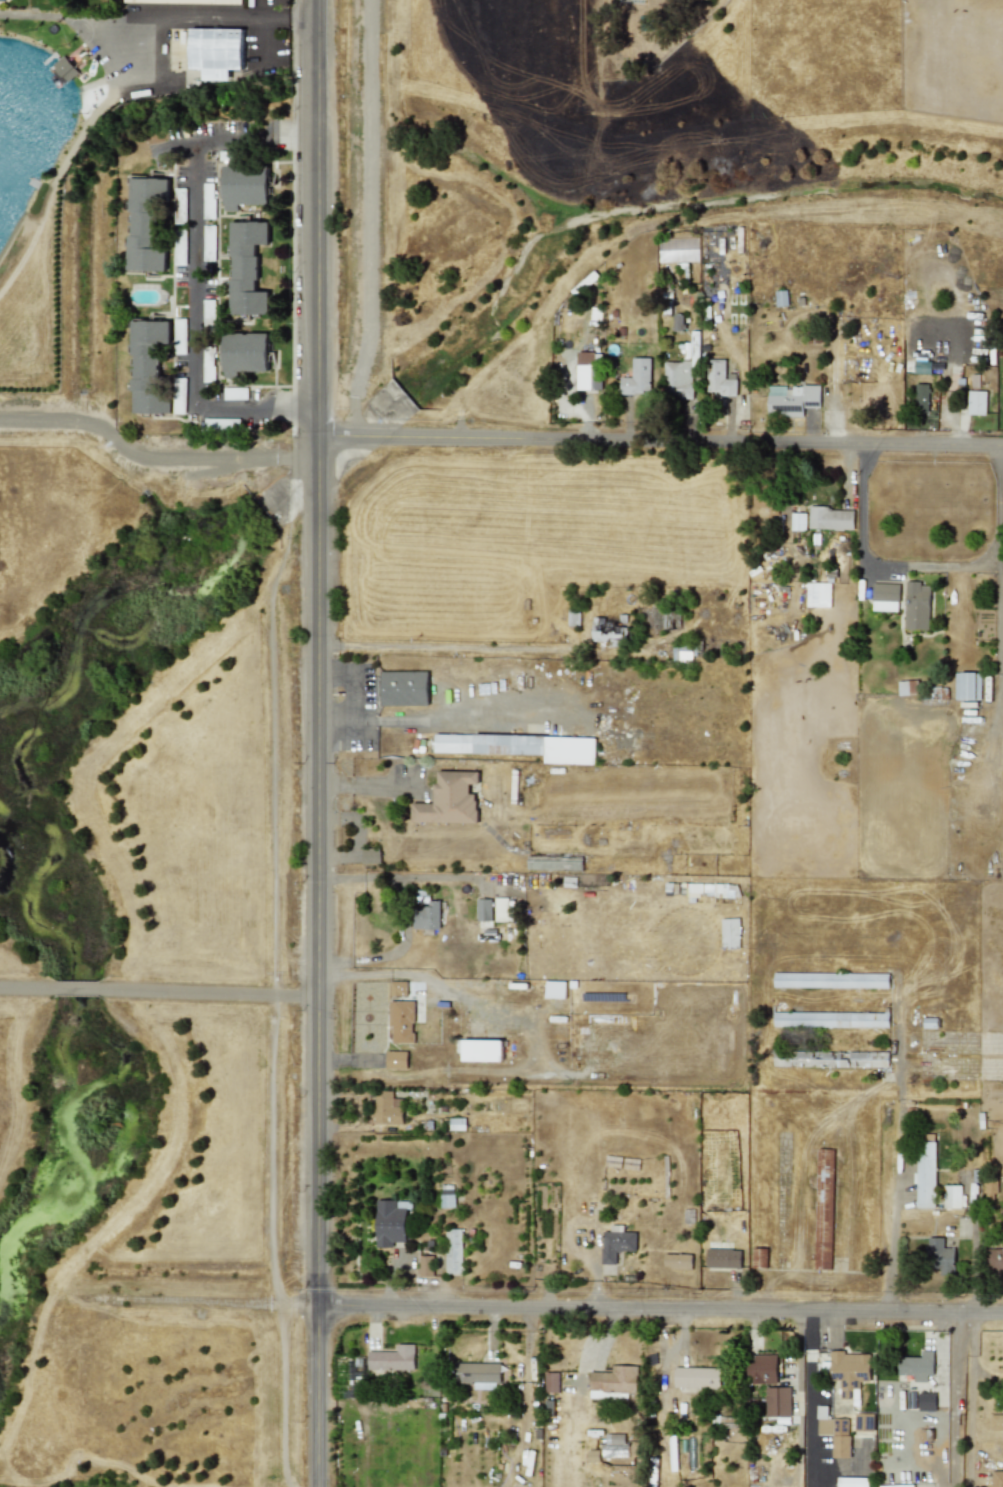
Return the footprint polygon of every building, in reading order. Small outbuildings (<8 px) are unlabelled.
[(243,29),(190,28),(190,68),(203,68),(203,79),(229,80),(229,69),(242,69),(243,29)] [(52,64),(67,81),(78,72),(64,55),(52,64)] [(267,204),(267,165),(222,165),(223,211),(236,211),(236,204),(267,204)] [(166,177),(130,176),(127,270),(166,271),(167,247),(154,247),(155,201),(166,202),(166,177)] [(268,314),(267,291),(256,291),(256,244),(268,244),(267,221),(230,222),(230,314),(268,314)] [(132,413),(169,412),(168,391),(159,391),(158,345),(169,345),(168,320),(131,321),(132,413)] [(236,371),(268,371),(267,332),(222,333),(223,378),(237,378),(236,371)] [(600,389),(601,354),(581,353),(580,364),(576,364),(575,389),(600,389)] [(650,358),(631,358),(631,377),(619,377),(619,392),(649,393),(650,358)] [(725,359),(707,359),(706,394),(735,394),(736,373),(725,373),(725,359)] [(930,373),(930,361),(914,361),(913,373),(930,373)] [(914,409),(928,409),(928,384),(915,383),(914,409)] [(819,407),(819,386),(767,385),(767,416),(802,416),(802,407),(819,407)] [(967,414),(986,414),(985,391),(966,391),(967,414)] [(853,508),(808,508),(807,528),(853,529),(853,508)] [(805,513),(790,513),(790,530),(804,530),(805,513)] [(928,630),(930,585),(921,585),(921,581),(905,581),(904,629),(928,630)] [(830,583),(806,582),(806,606),(829,607),(830,583)] [(872,610),(898,611),(898,583),(872,583),(872,610)] [(591,641),(612,641),(612,646),(622,646),(622,626),(615,626),(615,618),(591,618),(591,641)] [(691,644),(672,645),(673,661),(691,660),(691,644)] [(428,705),(427,670),(380,671),(381,706),(428,705)] [(980,672),(954,672),(954,700),(979,700),(980,672)] [(916,694),(915,680),(897,681),(898,695),(916,694)] [(543,763),(594,764),(595,737),(434,733),(433,752),(543,754),(543,763)] [(476,822),(476,793),(468,793),(468,783),(478,784),(478,771),(435,770),(435,803),(410,802),(410,822),(476,822)] [(494,921),(507,921),(506,897),(494,897),(494,921)] [(490,898),(476,899),(477,921),(491,920),(490,898)] [(439,929),(440,900),(429,900),(429,906),(414,906),(414,928),(439,929)] [(740,947),(739,918),(720,918),(721,948),(740,947)] [(888,973),(773,972),(773,987),(888,988),(888,973)] [(406,980),(390,981),(390,995),(407,994),(406,980)] [(565,981),(545,981),(544,997),(564,998),(565,981)] [(413,1000),(390,1000),(390,1042),(413,1042),(413,1000)] [(773,1011),(773,1026),(888,1027),(888,1012),(773,1011)] [(462,1061),(502,1061),(502,1040),(462,1039),(462,1061)] [(407,1051),(386,1050),(385,1068),(406,1069),(407,1051)] [(888,1067),(888,1051),(772,1050),(772,1066),(888,1067)] [(392,1091),(374,1090),(373,1122),(402,1123),(403,1098),(392,1098),(392,1091)] [(915,1207),(934,1207),(936,1141),(917,1141),(915,1207)] [(454,1207),(454,1184),(439,1184),(439,1207),(454,1207)] [(959,1185),(942,1184),(942,1207),(959,1208),(959,1185)] [(392,1247),(392,1241),(405,1242),(405,1208),(410,1208),(411,1200),(376,1200),(375,1246),(392,1247)] [(635,1231),(623,1231),(623,1224),(609,1225),(610,1231),(601,1231),(601,1264),(615,1263),(615,1251),(636,1250),(635,1231)] [(445,1273),(462,1273),(460,1228),(444,1228),(445,1273)] [(943,1237),(927,1236),(926,1267),(939,1267),(939,1274),(954,1275),(955,1248),(942,1247),(943,1237)] [(705,1267),(740,1268),(740,1249),(706,1248),(705,1267)] [(984,1249),(983,1273),(1002,1274),(1002,1249),(984,1249)] [(691,1268),(691,1254),(664,1253),(663,1268),(691,1268)] [(432,1276),(433,1255),(418,1255),(418,1276),(432,1276)] [(414,1369),(413,1343),(396,1344),(396,1351),(367,1351),(368,1370),(414,1369)] [(869,1353),(843,1353),(843,1350),(829,1350),(829,1380),(840,1379),(840,1399),(851,1398),(851,1389),(860,1389),(860,1382),(870,1382),(869,1353)] [(932,1374),(933,1350),(920,1350),(920,1357),(898,1356),(897,1373),(914,1374),(914,1381),(927,1382),(927,1374),(932,1374)] [(777,1383),(776,1354),(746,1355),(747,1383),(777,1383)] [(499,1362),(453,1363),(453,1383),(473,1383),(473,1389),(499,1389),(499,1362)] [(588,1390),(636,1392),(637,1365),(611,1365),(610,1372),(589,1371),(588,1390)] [(720,1388),(720,1368),(673,1366),(673,1387),(720,1388)] [(557,1372),(544,1372),(544,1392),(558,1391),(557,1372)] [(789,1386),(764,1387),(765,1417),(790,1416),(789,1386)] [(848,1418),(827,1418),(826,1405),(816,1405),(817,1434),(831,1434),(832,1457),(849,1457),(848,1418)] [(873,1430),(873,1413),(854,1412),(854,1430),(873,1430)] [(989,1430),(1002,1430),(1002,1414),(989,1413),(989,1430)] [(609,1469),(635,1469),(635,1457),(609,1456),(609,1469)] [(991,1470),(991,1486),(1002,1486),(1002,1471),(991,1470)] [(868,1477),(837,1476),(837,1486),(867,1486),(868,1477)]
